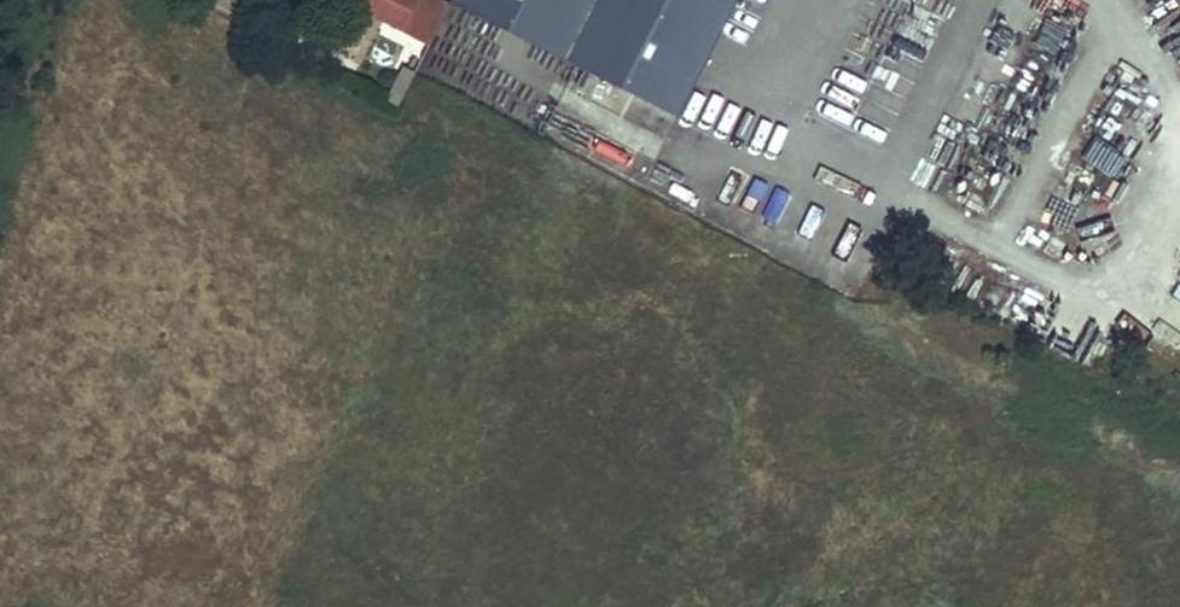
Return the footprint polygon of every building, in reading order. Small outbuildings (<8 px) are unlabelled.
[(347,12),(350,3),(403,29),(417,0),(321,0),(347,12)] [(450,4),(442,0),(417,0),(403,29),(430,43),(450,4)] [(450,4),(679,118),(738,0),(451,0),(450,4)] [(384,110),(394,115),(411,82),(425,53),(415,48),(400,77),(384,110)]
